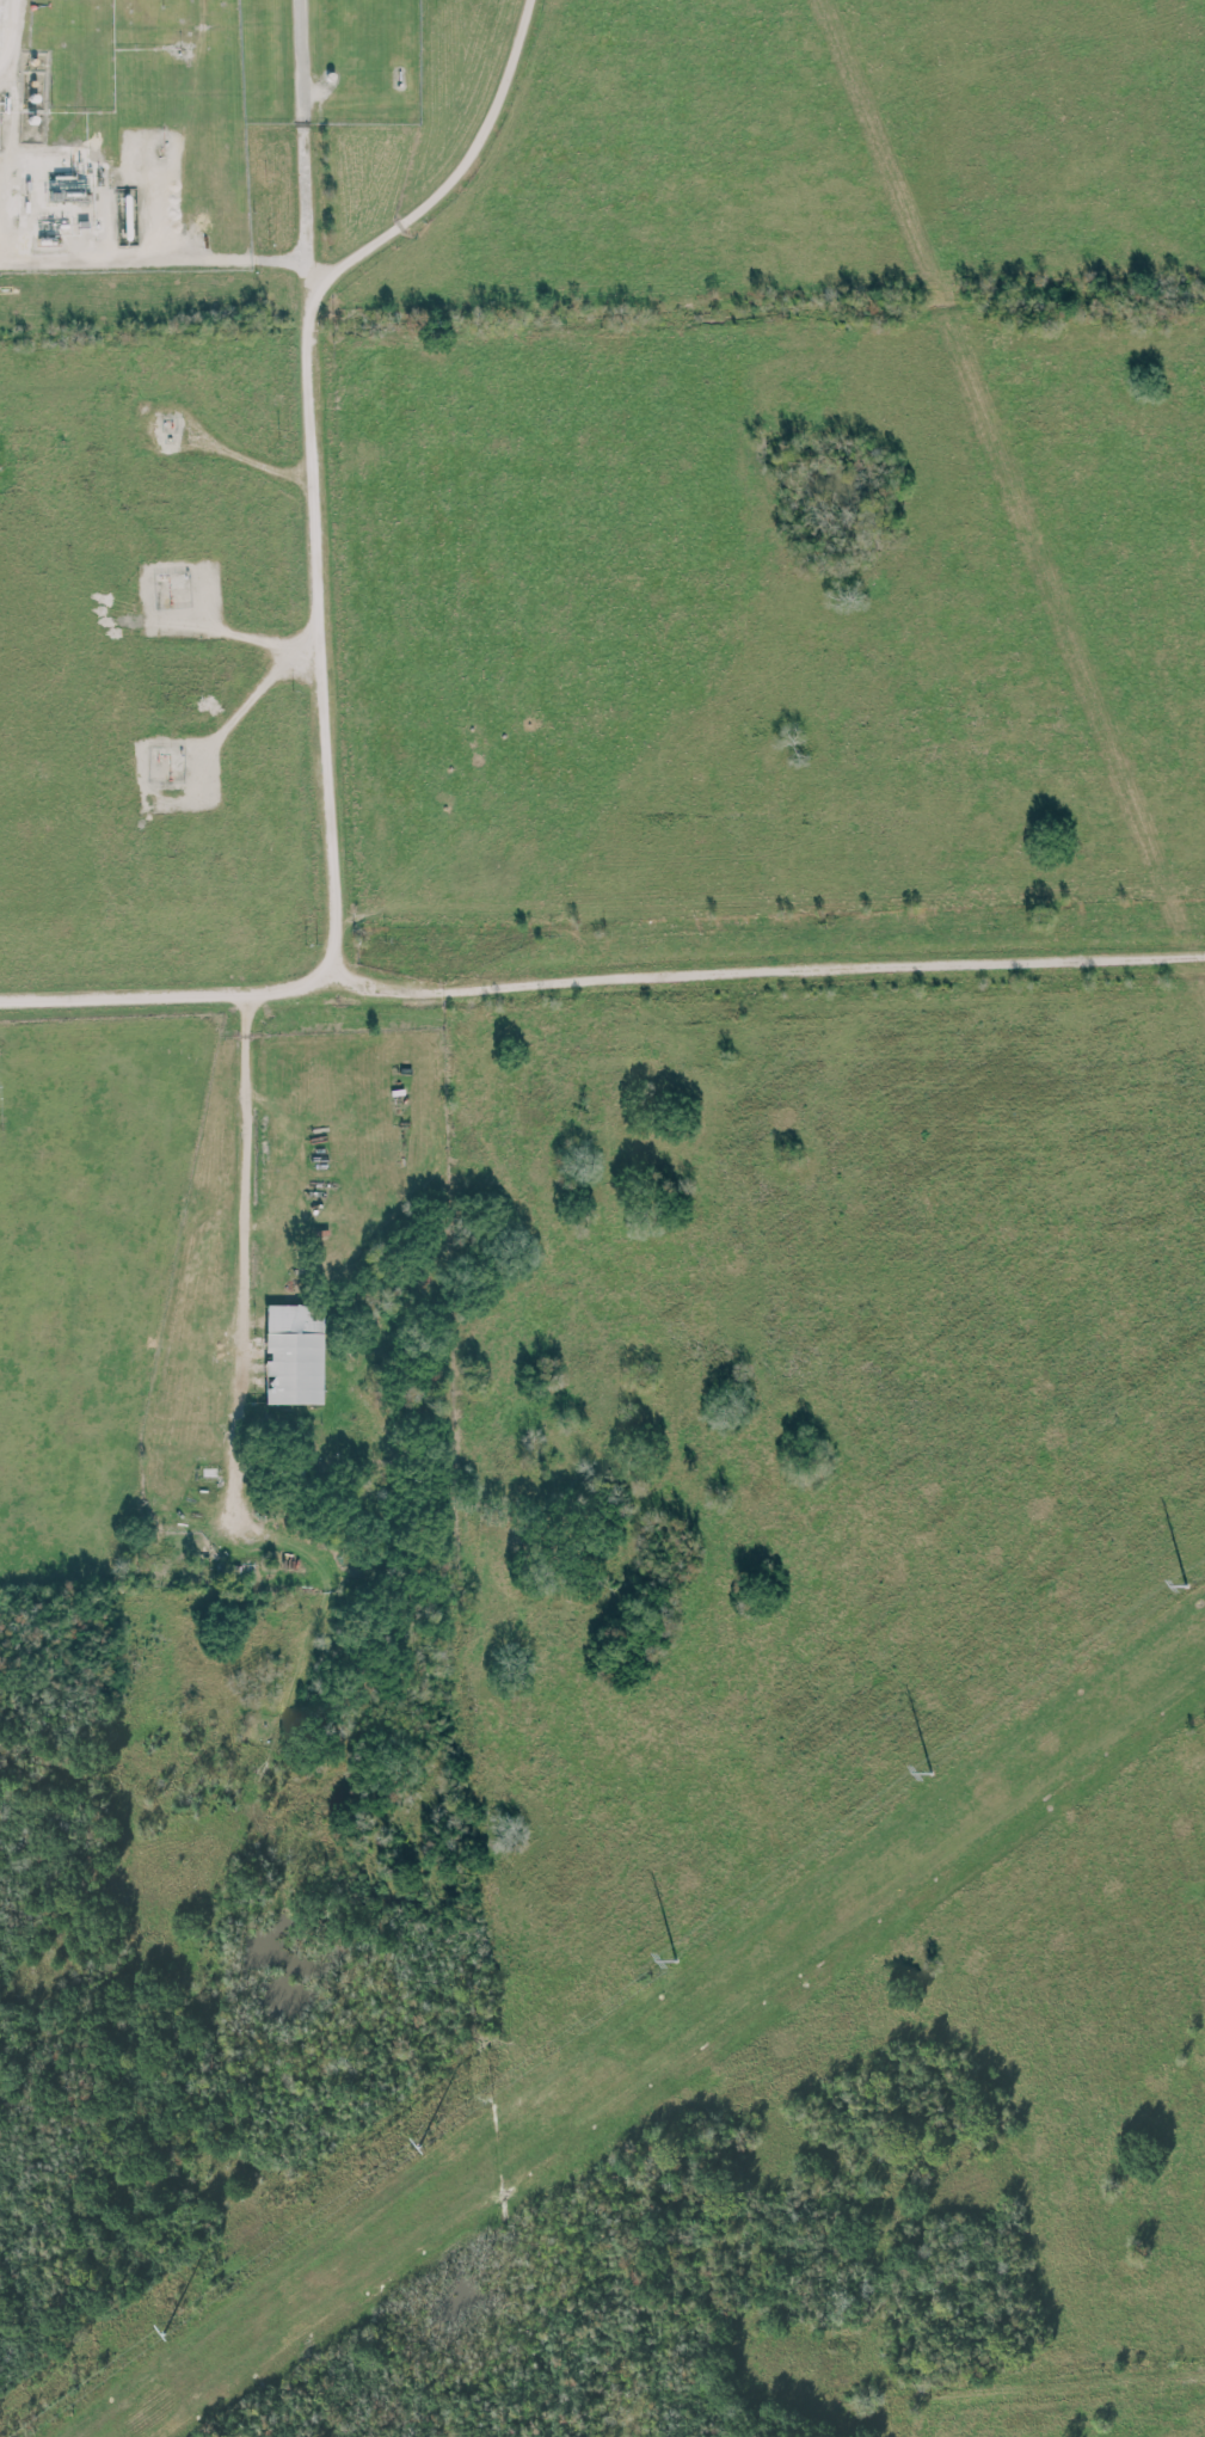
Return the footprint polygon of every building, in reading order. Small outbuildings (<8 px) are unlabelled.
[(321,1403),(322,1305),(266,1304),(266,1360),(265,1360),(265,1403),(321,1403)]
